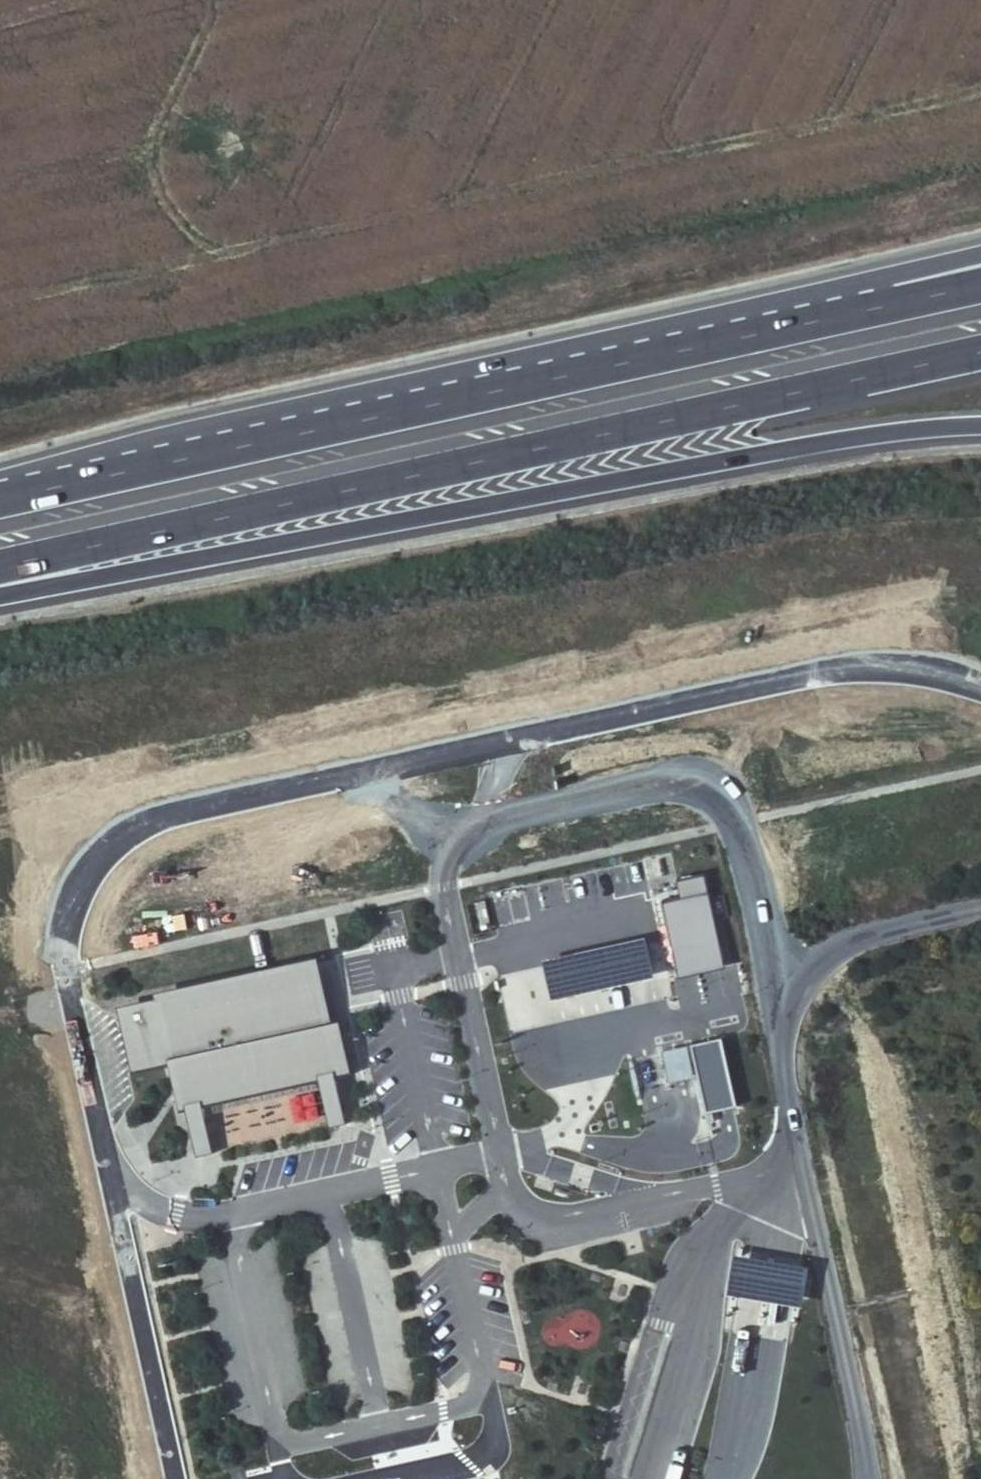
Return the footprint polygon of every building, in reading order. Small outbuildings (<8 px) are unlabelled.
[(683,974),(730,963),(709,873),(681,879),(685,896),(666,901),(683,974)] [(343,1017),(336,1019),(322,955),(122,998),(136,1062),(169,1055),(181,1107),(354,1070),(343,1017)] [(724,1040),(662,1049),(667,1082),(699,1077),(704,1111),(735,1107),(724,1040)] [(315,1093),(288,1096),(292,1121),(318,1117),(315,1093)] [(243,1106),(251,1132),(278,1123),(270,1098),(243,1106)] [(535,1310),(536,1342),(598,1341),(598,1309),(535,1310)]
